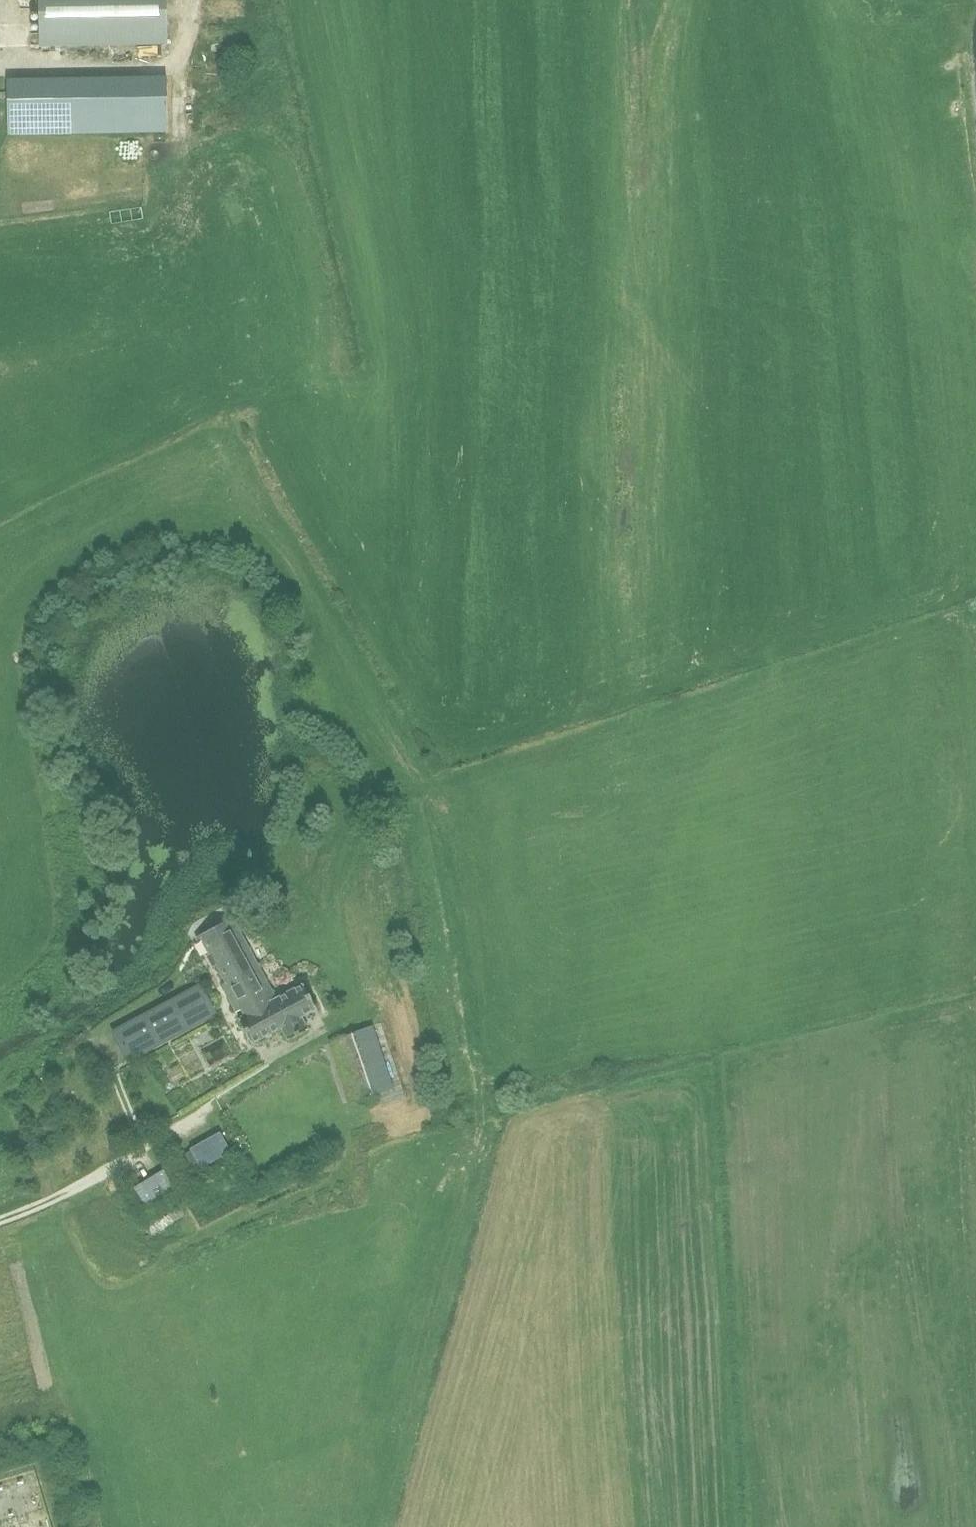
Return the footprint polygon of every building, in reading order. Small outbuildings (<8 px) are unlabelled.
[(39,45),(167,44),(166,0),(38,0),(39,45)] [(133,108),(132,65),(0,68),(0,111),(133,108)] [(239,1019),(252,1043),(281,1027),(287,1040),(309,1028),(302,1015),(311,1010),(298,987),(275,999),(233,920),(198,938),(199,940),(203,938),(211,954),(207,956),(213,967),(217,964),(227,983),(223,985),(237,1011),(242,1008),(246,1015),(239,1019)] [(214,1017),(213,1014),(216,1012),(199,982),(111,1031),(128,1062),(214,1017)] [(348,1102),(383,1091),(394,1088),(373,1025),(328,1040),(348,1102)] [(233,1151),(221,1131),(191,1148),(202,1169),(233,1151)]
